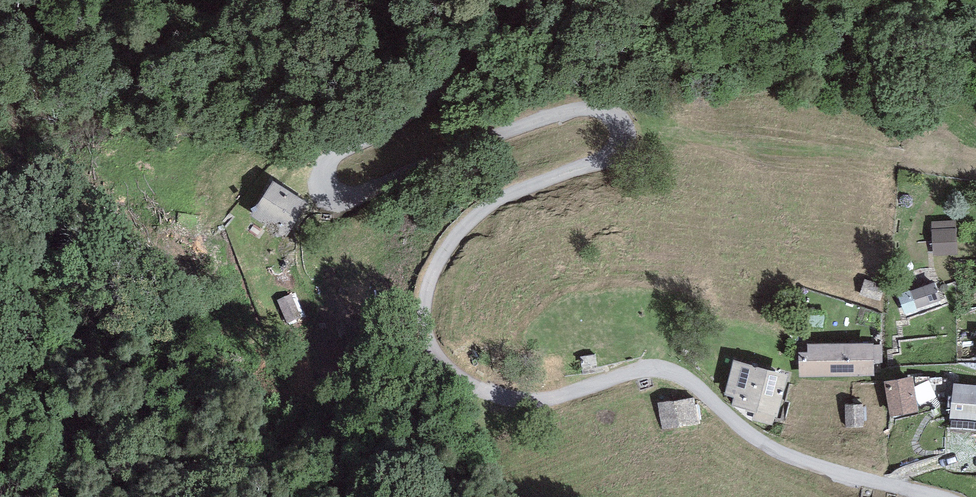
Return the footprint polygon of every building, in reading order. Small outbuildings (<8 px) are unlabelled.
[(314,205),(275,177),(253,208),(292,237),(314,205)] [(959,228),(936,229),(937,253),(960,252),(959,228)] [(936,282),(915,291),(923,308),(943,299),(936,282)] [(292,296),(279,302),(289,324),(302,318),(292,296)] [(879,342),(805,344),(805,376),(880,375),(879,342)] [(595,355),(583,356),(584,366),(595,365),(595,355)] [(793,377),(741,358),(729,391),(739,395),(737,402),(748,406),(745,414),(775,425),(793,377)] [(919,376),(891,379),(895,417),(923,415),(919,376)] [(955,382),(953,420),(975,422),(975,383),(955,382)] [(694,393),(658,397),(662,434),(698,430),(694,393)] [(867,402),(848,402),(848,427),(867,427),(867,402)]
